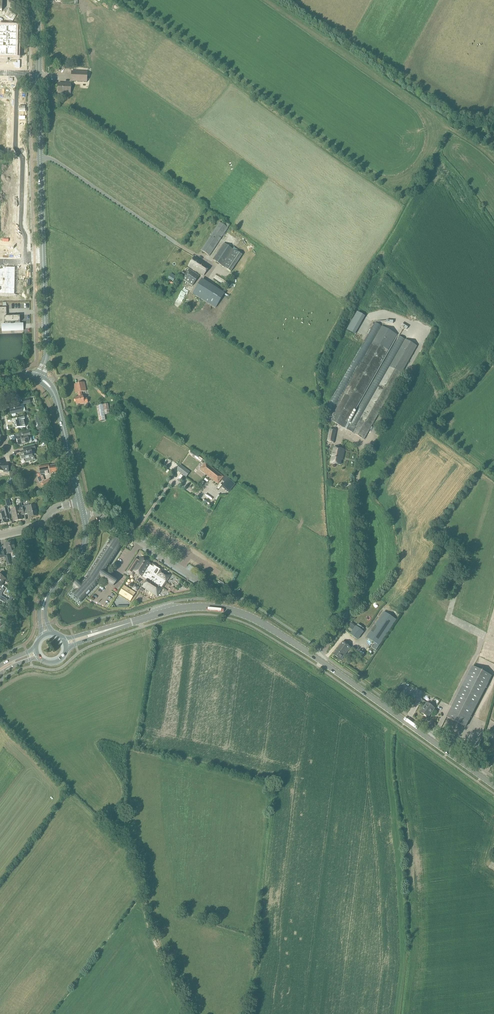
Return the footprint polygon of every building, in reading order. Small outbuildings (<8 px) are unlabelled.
[(6,57),(16,58),(16,36),(18,36),(18,28),(17,28),(0,28),(0,57),(6,57)] [(87,82),(87,72),(71,72),(71,81),(87,82)] [(70,93),(70,84),(58,83),(58,93),(70,93)] [(3,106),(3,102),(10,102),(10,96),(0,95),(0,106),(3,106)] [(10,117),(9,117),(10,111),(3,111),(4,108),(0,108),(0,117),(10,117)] [(3,131),(3,128),(9,128),(9,123),(10,123),(10,122),(0,122),(0,131),(3,131)] [(2,146),(2,144),(3,144),(3,145),(7,145),(7,144),(8,144),(8,138),(1,138),(1,135),(0,135),(0,145),(2,146)] [(2,161),(1,169),(15,170),(15,162),(2,161)] [(1,173),(1,182),(15,182),(15,175),(8,175),(8,173),(1,173)] [(1,182),(1,191),(7,191),(7,189),(15,189),(15,182),(1,182)] [(1,193),(1,202),(15,203),(14,196),(7,196),(7,193),(1,193)] [(1,202),(0,212),(7,212),(7,209),(14,210),(14,203),(1,202)] [(1,214),(1,224),(3,223),(3,224),(14,225),(15,224),(16,224),(16,218),(15,218),(15,217),(7,216),(7,214),(1,214)] [(209,256),(227,229),(219,224),(201,250),(209,256)] [(6,247),(20,248),(19,241),(13,241),(12,238),(6,238),(6,247)] [(231,273),(242,256),(224,244),(213,261),(231,273)] [(203,276),(209,267),(195,257),(188,266),(203,276)] [(16,295),(16,294),(14,294),(15,288),(17,288),(17,287),(15,287),(15,281),(17,281),(15,281),(15,275),(17,275),(17,274),(15,274),(15,268),(17,268),(7,267),(6,267),(3,267),(2,267),(2,269),(0,269),(0,294),(16,295)] [(193,286),(199,276),(189,269),(182,279),(193,286)] [(216,307),(224,294),(201,280),(193,294),(216,307)] [(6,308),(0,308),(0,328),(1,328),(2,331),(23,330),(23,324),(18,324),(18,323),(20,322),(19,316),(6,317),(6,308)] [(357,312),(350,325),(358,329),(365,316),(357,312)] [(350,325),(347,330),(355,335),(358,329),(350,325)] [(400,337),(383,367),(386,369),(390,363),(395,366),(397,363),(401,365),(402,363),(404,365),(415,346),(404,339),(400,337)] [(376,357),(375,359),(381,362),(386,348),(377,345),(373,356),(376,357)] [(78,393),(79,397),(75,398),(76,404),(79,404),(80,405),(87,403),(85,395),(87,395),(84,382),(73,385),(75,393),(78,393)] [(376,384),(366,407),(366,409),(369,410),(364,421),(364,422),(367,423),(367,426),(371,427),(378,410),(378,412),(383,400),(383,399),(385,395),(385,397),(388,388),(388,384),(376,384)] [(105,398),(108,395),(101,389),(98,391),(105,398)] [(20,405),(20,404),(16,405),(9,407),(11,414),(25,411),(23,404),(20,405)] [(15,429),(25,427),(23,420),(24,420),(24,416),(16,418),(17,421),(14,422),(14,424),(13,424),(14,428),(15,428),(15,429)] [(32,442),(30,431),(16,434),(17,437),(16,438),(18,445),(32,442)] [(326,442),(332,443),(335,432),(329,431),(326,442)] [(35,450),(34,445),(22,447),(23,452),(20,453),(21,460),(25,459),(26,462),(35,460),(34,456),(32,456),(31,450),(35,450)] [(343,457),(344,450),(333,448),(331,463),(340,465),(341,457),(343,457)] [(4,463),(0,463),(0,471),(4,471),(4,472),(8,472),(8,464),(4,464),(4,463)] [(51,473),(59,472),(58,464),(49,466),(49,465),(39,467),(40,475),(45,474),(44,472),(48,472),(48,469),(50,469),(51,473)] [(218,484),(223,478),(205,464),(200,470),(218,484)] [(180,466),(177,470),(183,475),(186,470),(180,466)] [(228,493),(234,485),(227,479),(220,487),(228,493)] [(24,515),(22,507),(21,503),(18,504),(19,508),(10,510),(13,521),(22,519),(21,515),(24,515)] [(22,507),(24,515),(28,514),(29,517),(37,515),(35,506),(30,507),(29,505),(22,507)] [(7,523),(6,520),(9,519),(6,507),(3,508),(3,511),(0,512),(0,524),(7,523)] [(80,603),(96,585),(100,579),(108,584),(113,577),(105,572),(122,546),(111,539),(86,577),(81,583),(79,581),(75,585),(72,588),(74,590),(71,594),(80,603)] [(7,555),(16,553),(13,542),(5,544),(7,550),(6,550),(7,555)] [(150,564),(140,557),(138,560),(137,559),(128,571),(131,573),(133,571),(142,577),(147,580),(142,587),(157,596),(171,575),(154,565),(153,566),(150,564)] [(2,585),(4,581),(8,583),(11,578),(6,574),(3,578),(0,576),(0,584),(2,585)] [(115,578),(113,577),(108,584),(111,586),(112,587),(117,579),(115,578)] [(207,582),(206,584),(219,592),(220,590),(207,582)] [(379,646),(396,620),(384,612),(367,638),(379,646)] [(356,639),(362,632),(356,627),(350,634),(356,639)] [(341,661),(350,648),(342,642),(333,655),(341,661)] [(466,727),(492,676),(473,667),(447,717),(466,727)] [(428,718),(435,709),(427,703),(421,712),(428,718)]
